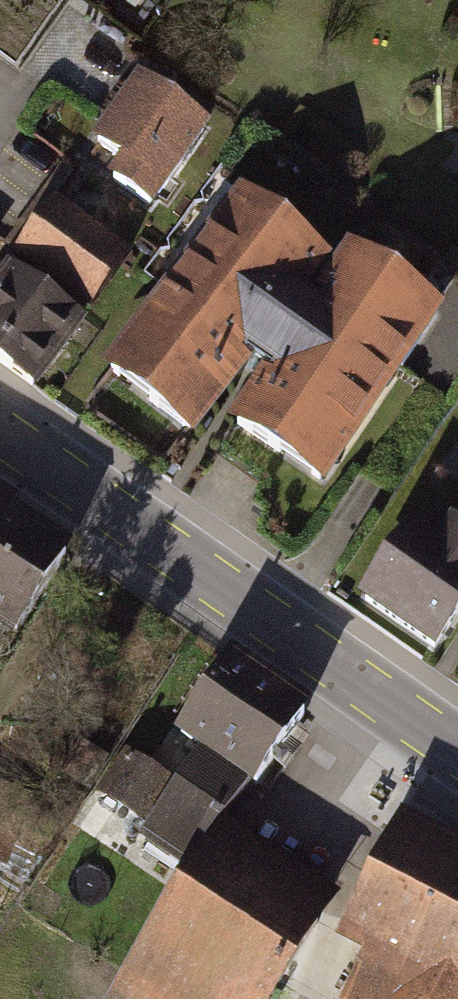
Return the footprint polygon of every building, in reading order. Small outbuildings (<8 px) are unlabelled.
[(175,100),(139,75),(95,138),(121,156),(108,174),(154,207),(211,125),(175,100)] [(335,260),(241,187),(103,371),(199,435),(244,373),(256,355),(266,361),(335,260)] [(112,277),(37,225),(11,262),(86,314),(112,277)] [(445,306),(349,239),(335,260),(266,361),(226,418),(322,484),(445,306)] [(9,264),(0,277),(0,362),(38,389),(88,321),(9,264)] [(0,514),(0,652),(64,556),(0,514)] [(360,598),(438,653),(457,624),(457,518),(453,514),(436,539),(413,523),(360,598)] [(307,707),(231,654),(175,735),(251,787),(307,707)] [(170,803),(126,773),(91,823),(179,883),(236,800),(193,770),(170,803)] [(7,872),(32,804),(0,793),(0,869),(7,872)] [(404,814),(339,940),(366,953),(344,998),(457,998),(457,842),(449,837),(404,814)] [(212,850),(112,998),(264,998),(317,920),(212,850)]
